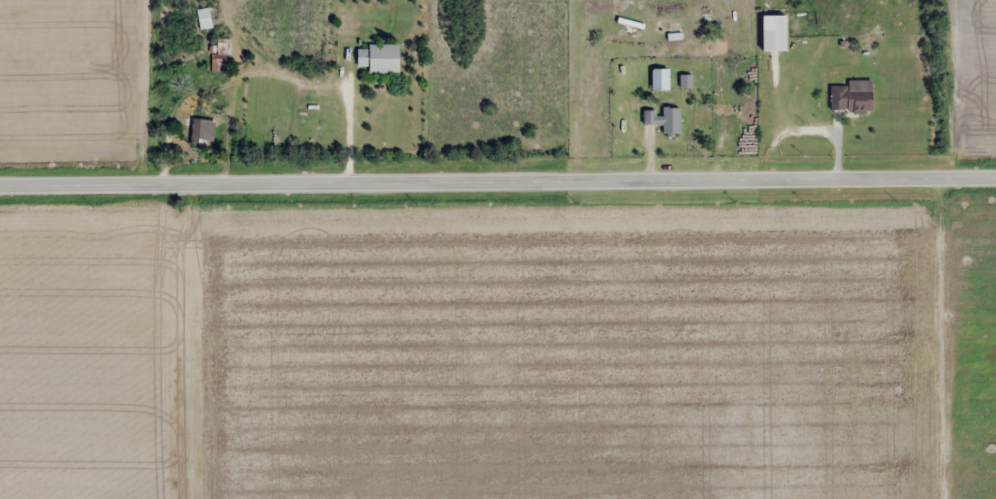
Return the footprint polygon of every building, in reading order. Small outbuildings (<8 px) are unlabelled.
[(788,50),(788,15),(763,15),(763,50),(788,50)] [(231,56),(231,39),(213,39),(212,71),(223,71),(223,56),(231,56)] [(369,74),(401,74),(401,45),(358,45),(358,66),(369,66),(369,74)] [(652,69),(652,91),(670,91),(670,69),(652,69)] [(830,111),(873,111),(873,87),(830,87),(830,111)] [(681,108),(663,107),(662,112),(643,111),(643,125),(663,125),(663,136),(680,136),(681,108)] [(191,145),(214,145),(214,120),(191,120),(191,145)]
